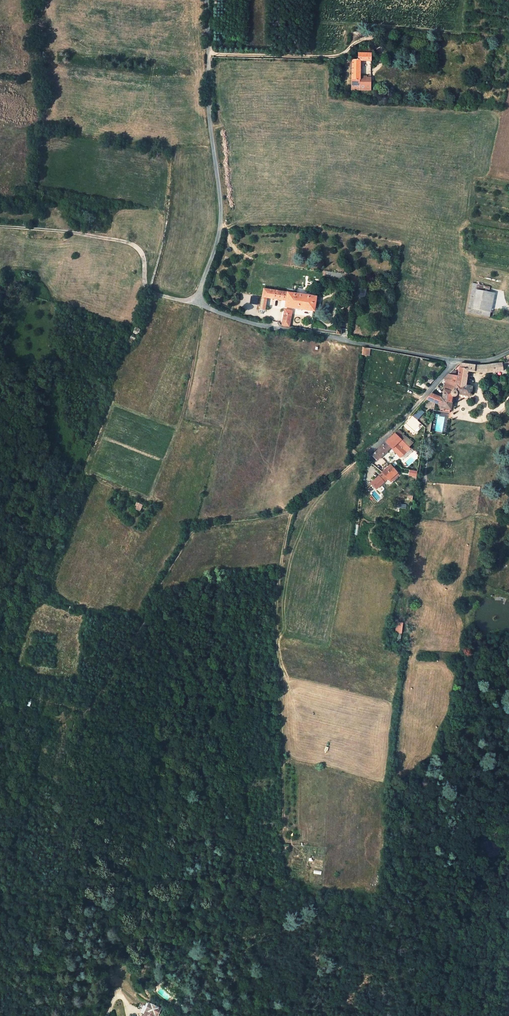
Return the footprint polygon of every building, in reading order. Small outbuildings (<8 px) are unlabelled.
[(371,90),(371,76),(366,76),(366,77),(360,77),(361,61),(371,61),(371,54),(358,53),(358,60),(352,60),(352,89),(371,90)] [(163,244),(161,243),(148,287),(150,288),(163,244)] [(286,301),(288,292),(264,289),(260,309),(264,310),(266,298),(286,301)] [(473,308),(490,312),(494,294),(477,290),(473,308)] [(288,292),(286,301),(285,307),(292,308),(315,311),(318,297),(288,292)] [(490,312),(473,308),(468,307),(467,313),(489,318),(490,312)] [(285,309),(282,325),(289,327),(292,310),(285,309)] [(129,336),(126,346),(130,347),(134,338),(129,336)] [(362,347),(361,355),(370,355),(370,348),(362,347)] [(442,397),(431,393),(426,398),(434,402),(434,404),(438,406),(438,411),(449,413),(452,396),(454,397),(455,396),(456,396),(457,394),(457,393),(470,395),(471,387),(466,386),(468,371),(487,372),(503,370),(502,363),(480,365),(459,364),(457,376),(454,376),(455,372),(451,371),(444,379),(446,380),(442,397)] [(400,457),(410,448),(412,446),(410,445),(413,443),(399,429),(393,434),(372,455),(377,460),(380,457),(390,447),(400,457)] [(397,463),(395,460),(382,472),(388,478),(388,479),(398,471),(393,466),(397,463)] [(388,478),(382,472),(371,483),(377,489),(388,478)] [(404,491),(413,493),(414,484),(406,482),(404,491)] [(111,681),(107,686),(111,689),(115,683),(111,681)] [(140,1013),(144,1014),(149,1003),(147,1002),(145,1006),(144,1006),(140,1013)] [(160,1011),(160,1010),(160,1008),(149,1003),(144,1014),(143,1015),(157,1015),(160,1011)]
